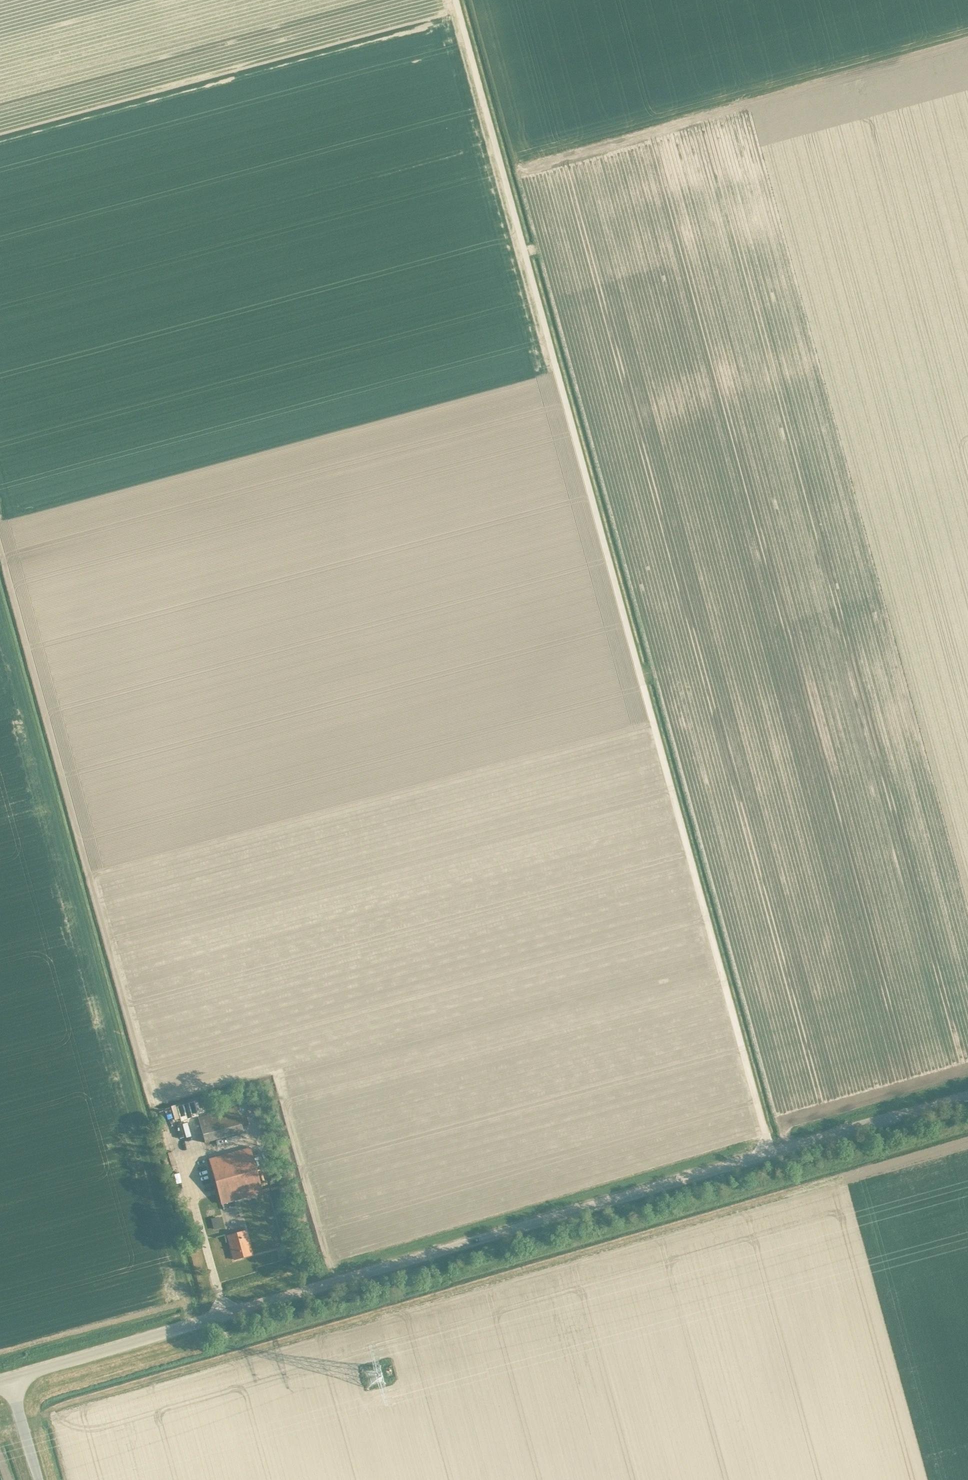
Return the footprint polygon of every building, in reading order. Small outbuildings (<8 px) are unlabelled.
[(203,1141),(242,1131),(235,1105),(196,1116),(203,1141)] [(220,1202),(260,1191),(248,1147),(208,1158),(220,1202)] [(232,1258),(250,1253),(244,1229),(226,1234),(232,1258)] [(231,1328),(219,1331),(221,1338),(232,1334),(231,1328)]
